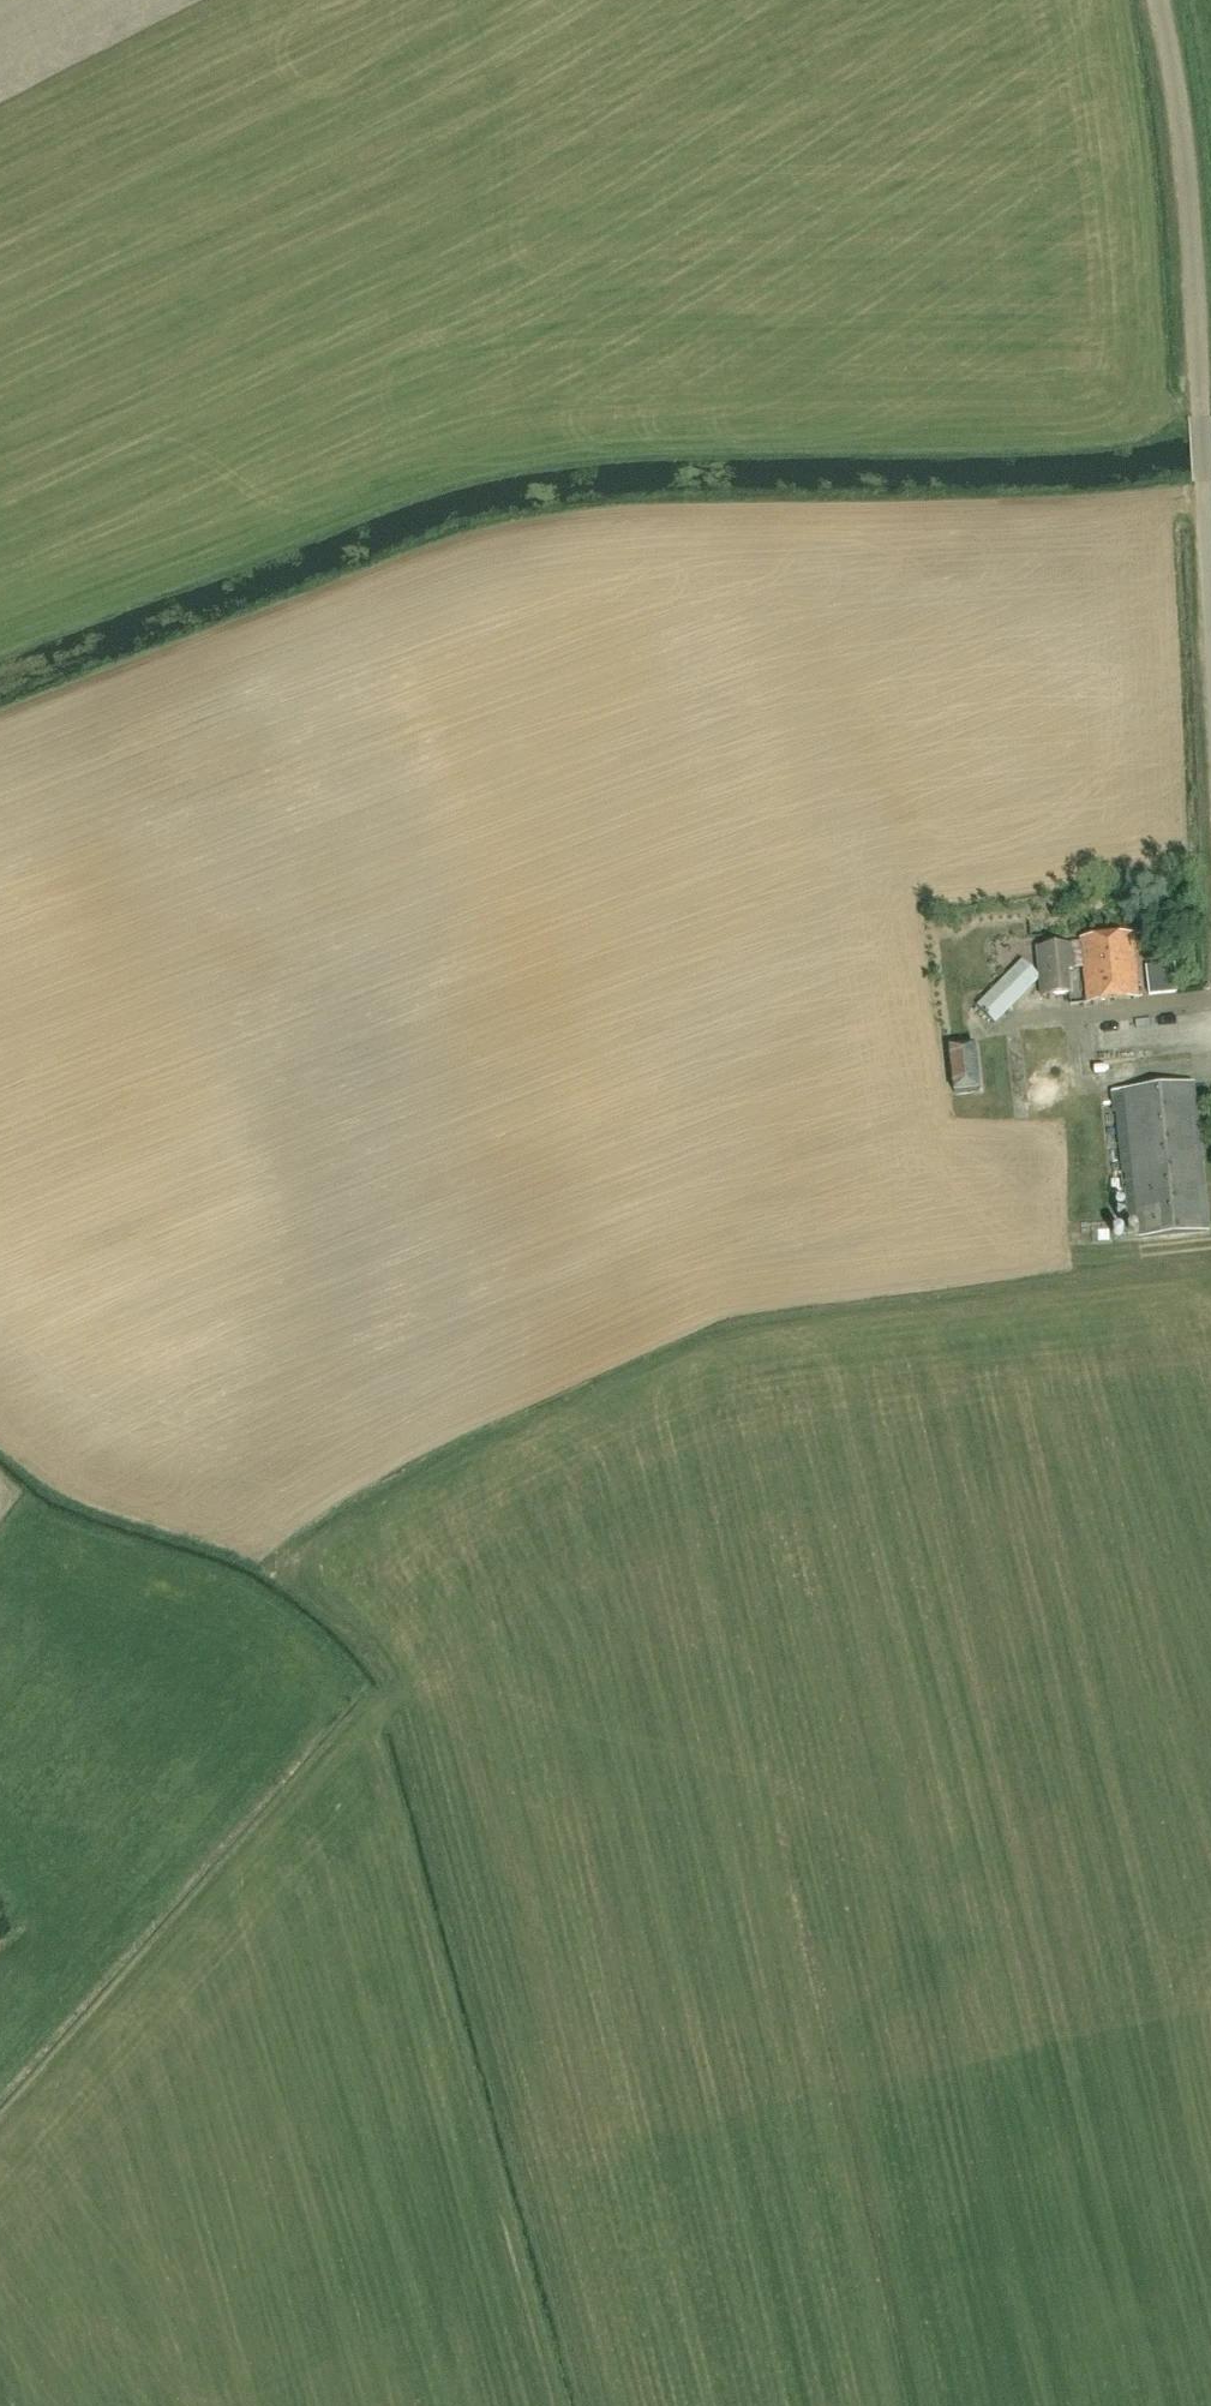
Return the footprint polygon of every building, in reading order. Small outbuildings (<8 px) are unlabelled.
[(1087,1003),(1139,998),(1132,934),(1081,939),(1087,1003)] [(1070,970),(1076,970),(1073,944),(1039,947),(1044,997),(1072,994),(1070,970)] [(977,1006),(996,1025),(1041,978),(1022,960),(977,1006)] [(1149,995),(1179,992),(1176,962),(1146,966),(1149,995)] [(979,1091),(974,1044),(949,1047),(954,1093),(979,1091)] [(1194,1083),(1113,1092),(1115,1113),(1119,1113),(1131,1226),(1141,1225),(1142,1238),(1209,1231),(1194,1083)]
